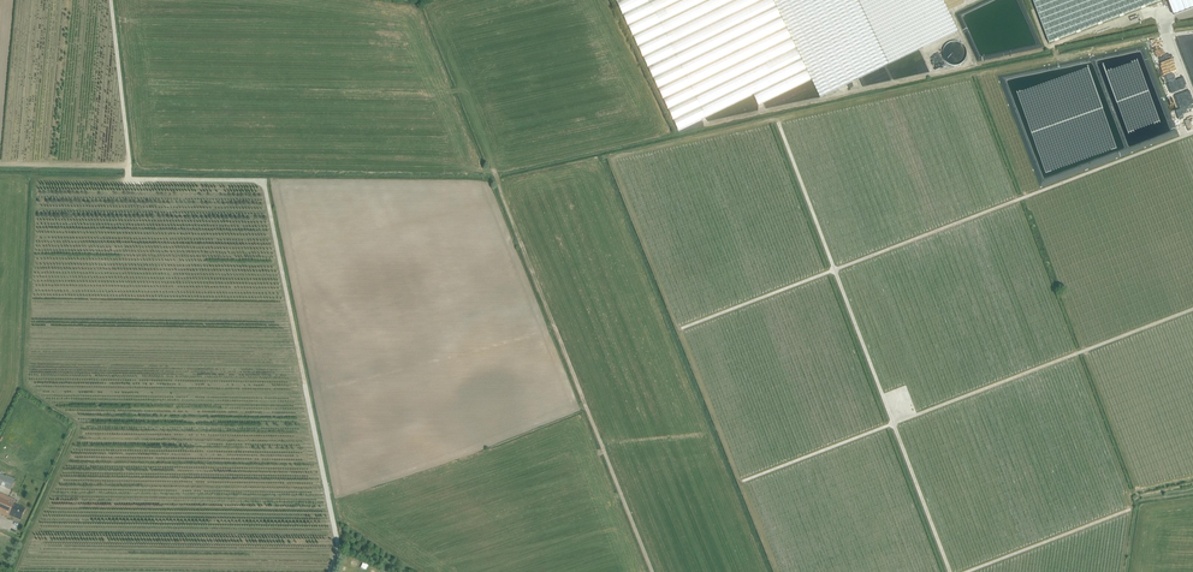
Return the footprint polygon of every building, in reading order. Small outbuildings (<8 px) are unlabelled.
[(616,1),(679,131),(753,95),(758,106),(812,80),(774,0),(618,0),(616,1)] [(812,80),(820,97),(889,64),(858,0),(774,0),(812,80)] [(889,64),(958,31),(943,0),(858,0),(889,64)] [(1050,43),(1163,0),(1033,0),(1050,43)] [(1172,16),(1192,9),(1192,0),(1166,0),(1172,16)] [(10,490),(10,488),(15,478),(0,471),(0,485),(10,490)] [(14,484),(14,485),(19,488),(25,475),(20,472),(14,484)] [(8,517),(9,515),(20,520),(21,519),(16,517),(20,509),(14,506),(17,500),(0,493),(0,513),(8,517)]
